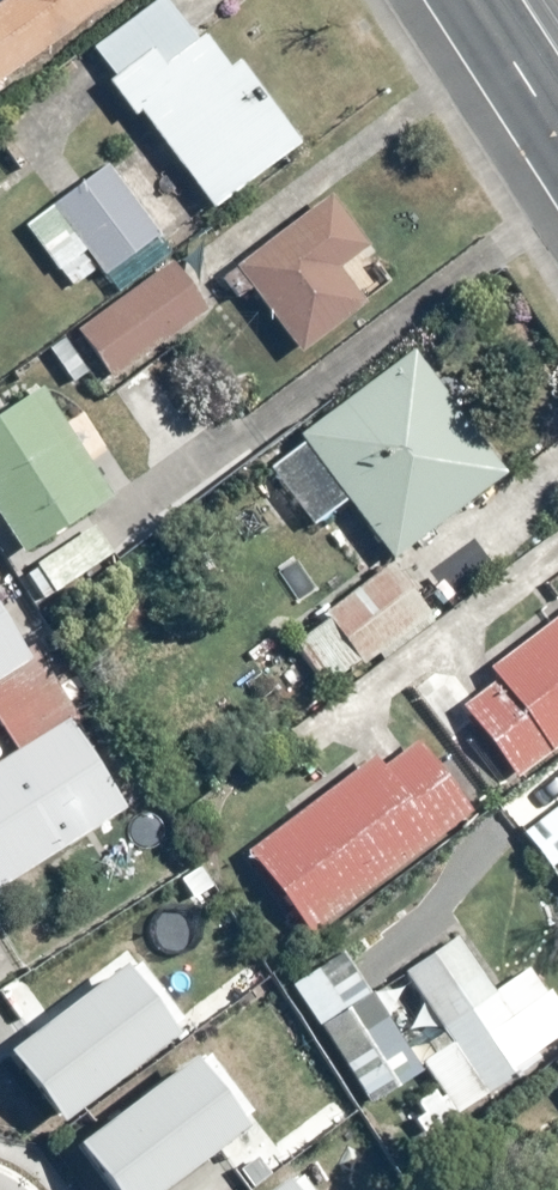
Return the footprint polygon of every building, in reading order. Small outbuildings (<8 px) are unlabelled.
[(0,2),(0,79),(114,0),(3,0),(0,2)] [(242,59),(231,67),(207,35),(166,66),(154,50),(111,81),(135,114),(141,110),(214,209),(303,143),(242,59)] [(56,205),(106,274),(160,235),(110,166),(56,205)] [(255,287),(303,352),(368,303),(341,267),(371,245),(334,196),(225,278),(240,298),(255,287)] [(114,375),(207,310),(174,264),(81,329),(114,375)] [(394,556),(506,473),(415,351),(303,434),(394,556)] [(26,552),(113,496),(43,387),(0,415),(0,512),(26,552)] [(431,613),(394,563),(326,614),(362,663),(431,613)] [(85,718),(51,661),(36,670),(0,610),(0,730),(14,752),(0,761),(0,884),(122,809),(71,727),(85,718)] [(492,666),(500,677),(472,698),(456,677),(440,674),(420,689),(455,735),(476,720),(518,776),(557,746),(557,617),(492,666)] [(312,929),(472,810),(419,740),(386,764),(380,756),(253,850),(312,929)] [(554,867),(557,864),(557,806),(526,830),(554,867)] [(370,1105),(417,1071),(429,1087),(412,1099),(432,1128),(557,1038),(557,1010),(527,966),(491,991),(450,933),(398,970),(425,1008),(395,1030),(359,979),(307,1016),(370,1105)] [(6,1050),(63,1122),(182,1029),(125,957),(6,1050)] [(114,1189),(164,1189),(252,1122),(197,1052),(78,1144),(114,1189)] [(290,1174),(269,1189),(302,1189),(290,1174)]
